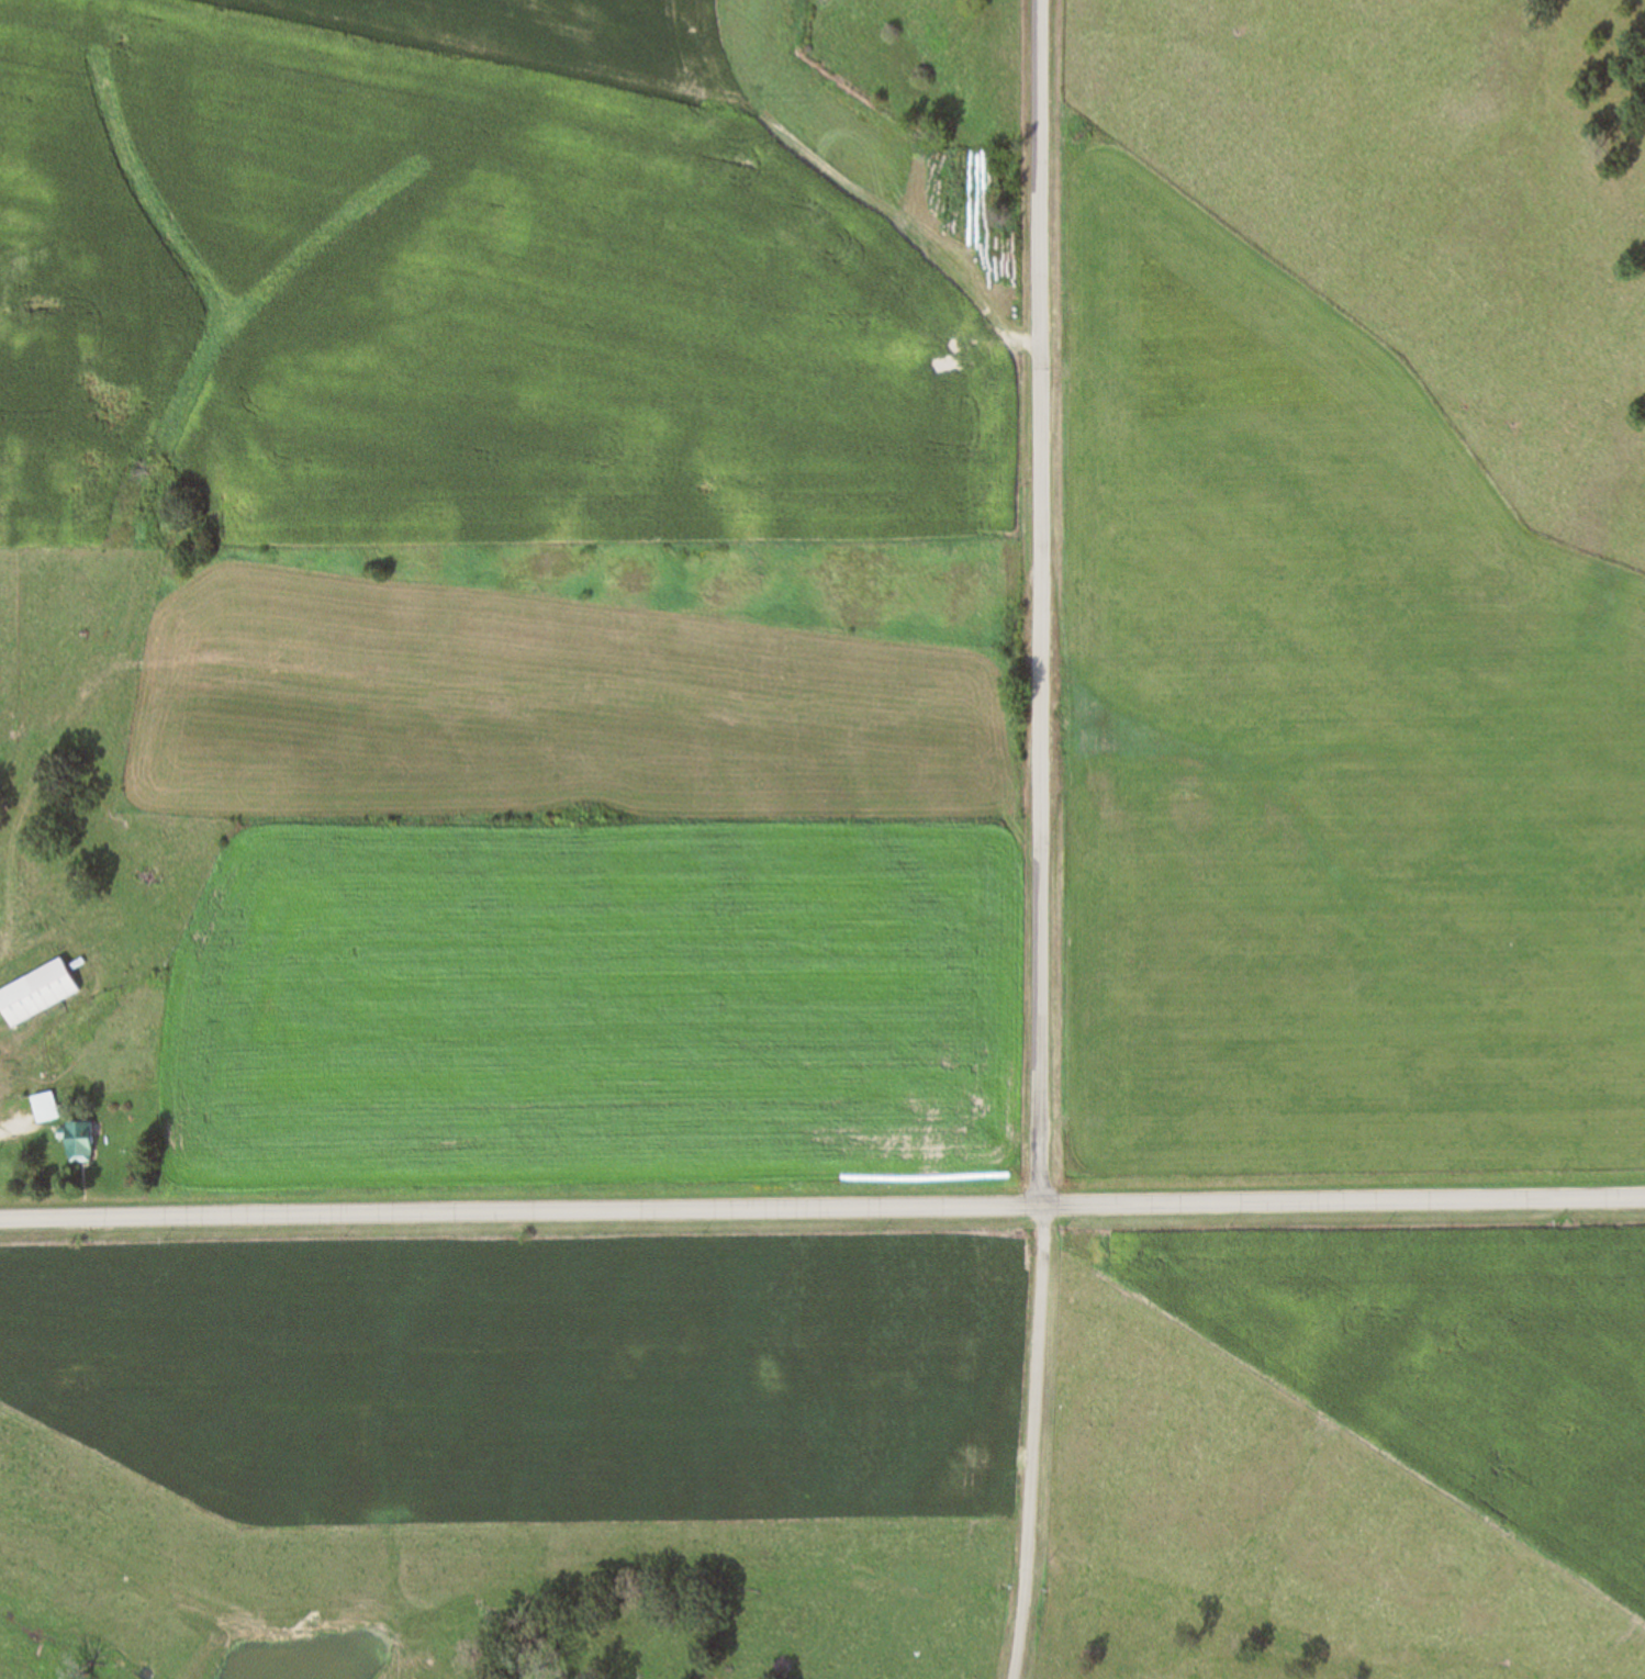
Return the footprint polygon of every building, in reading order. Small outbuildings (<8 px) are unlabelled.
[(0,991),(0,1010),(9,1027),(77,994),(61,961),(0,991)] [(37,1124),(61,1119),(59,1111),(56,1111),(53,1094),(31,1099),(37,1124)] [(92,1124),(67,1124),(67,1162),(92,1162),(92,1124)]
